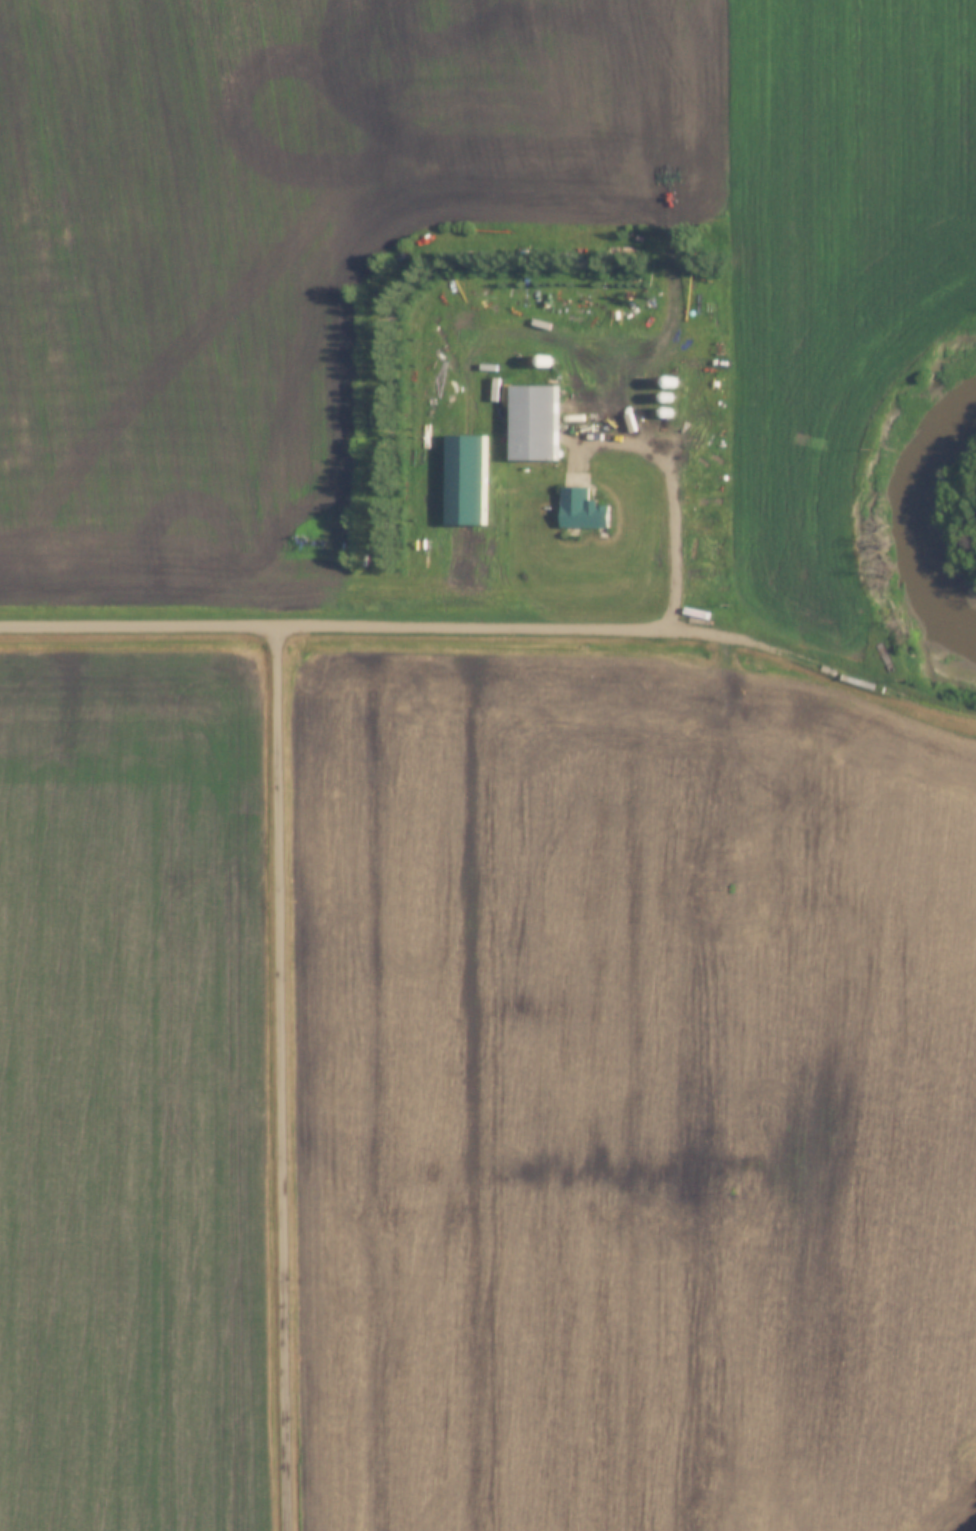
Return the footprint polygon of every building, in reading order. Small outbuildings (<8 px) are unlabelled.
[(508,461),(557,461),(557,385),(508,385),(508,461)] [(588,487),(559,487),(559,528),(607,528),(607,504),(596,504),(596,499),(588,499),(588,487)]
